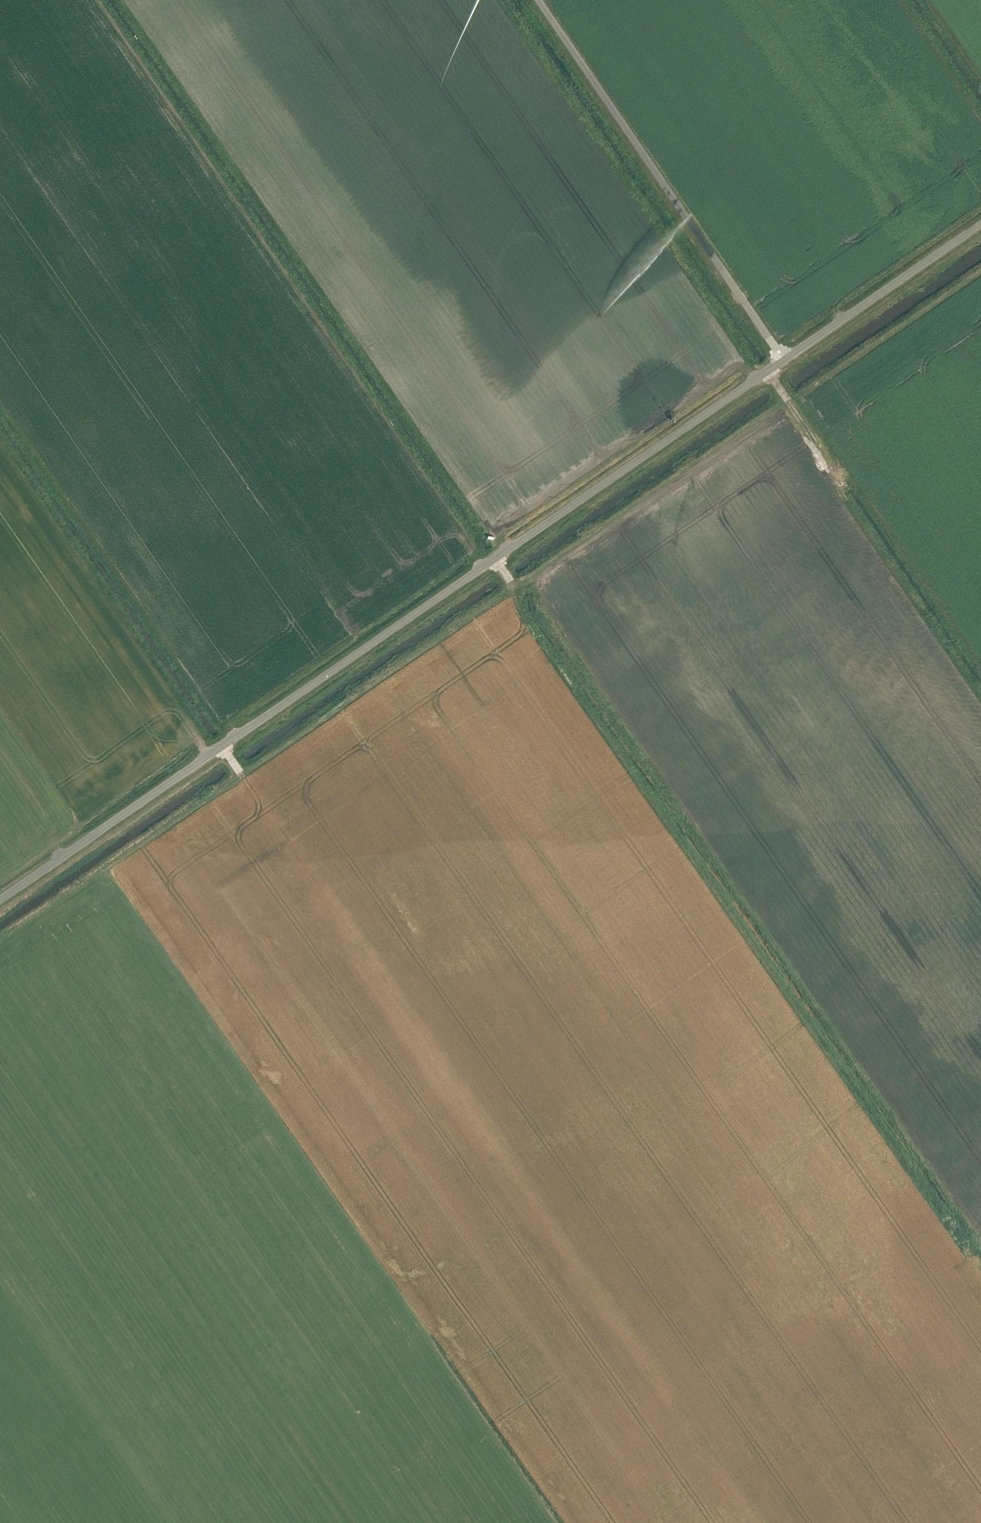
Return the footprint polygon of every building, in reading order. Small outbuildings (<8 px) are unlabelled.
[(756,397),(759,405),(770,400),(767,392),(756,397)] [(514,565),(519,572),(537,559),(532,552),(514,565)] [(474,591),(481,599),(498,586),(492,578),(474,591)] [(257,753),(260,757),(277,745),(274,741),(257,753)] [(202,779),(206,785),(224,774),(220,768),(202,779)] [(19,919),(14,911),(0,920),(0,931),(19,919)]
